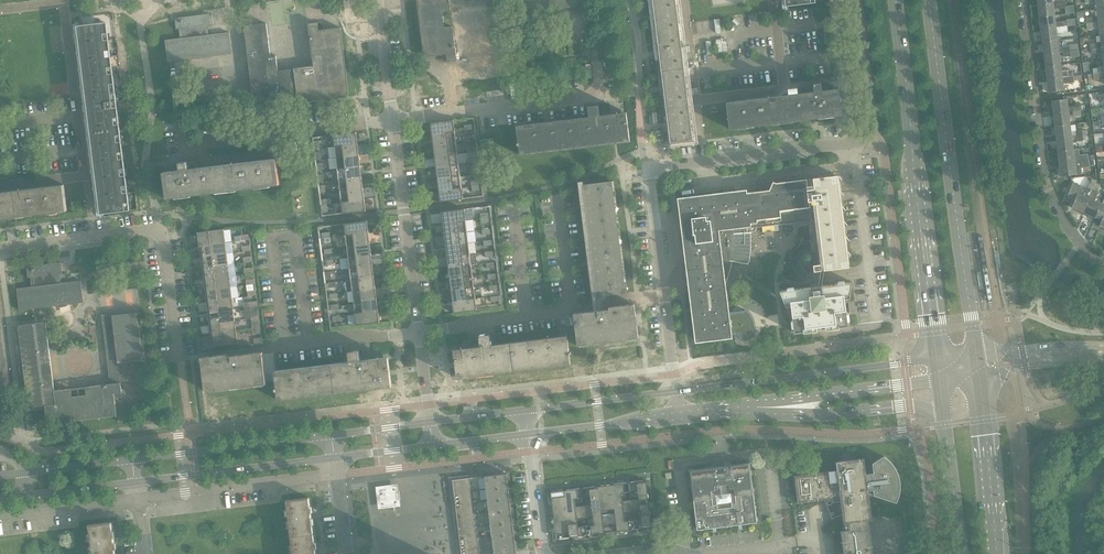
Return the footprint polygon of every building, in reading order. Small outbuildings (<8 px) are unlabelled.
[(448,62),(457,61),(453,26),(444,27),(443,12),(451,11),(449,0),(417,0),(424,57),(442,55),(447,55),(448,62)] [(526,18),(590,9),(589,0),(524,0),(526,18)] [(657,35),(680,32),(676,0),(653,0),(657,35)] [(1086,4),(1092,3),(1092,4),(1096,4),(1097,10),(1103,9),(1103,0),(1085,0),(1086,4)] [(1066,7),(1066,1),(1038,4),(1039,17),(1054,15),(1053,9),(1066,7)] [(1097,10),(1098,17),(1086,18),(1087,24),(1103,22),(1103,9),(1097,10)] [(165,40),(168,62),(232,54),(229,32),(209,35),(208,26),(211,25),(209,14),(175,18),(176,30),(179,29),(181,39),(165,40)] [(1039,17),(1041,29),(1067,26),(1066,20),(1055,22),(1054,15),(1039,17)] [(319,30),(318,23),(318,22),(308,24),(313,66),(294,68),(294,69),(278,71),(276,55),(271,56),(267,23),(245,26),(255,108),(299,103),(300,105),(299,106),(300,107),(312,102),(314,101),(316,101),(317,101),(332,103),(333,102),(332,102),(332,99),(349,96),(341,27),(319,30)] [(1100,35),(1103,34),(1103,22),(1087,24),(1088,30),(1099,28),(1100,35)] [(81,26),(104,214),(129,210),(106,23),(81,26)] [(1041,29),(1042,42),(1057,40),(1057,34),(1068,33),(1068,26),(1067,26),(1041,29)] [(661,70),(661,71),(684,68),(684,67),(684,68),(680,32),(657,35),(659,46),(657,46),(658,49),(659,49),(662,70),(661,70)] [(1042,42),(1044,54),(1059,53),(1057,40),(1042,42)] [(1063,48),(1064,52),(1079,50),(1078,44),(1069,45),(1069,47),(1063,48)] [(1044,54),(1045,67),(1060,65),(1059,53),(1044,54)] [(1045,67),(1047,79),(1074,76),(1073,70),(1061,72),(1060,65),(1045,67)] [(684,68),(661,71),(661,72),(662,71),(666,107),(689,104),(684,68)] [(1074,76),(1047,79),(1049,93),(1064,91),(1063,84),(1074,82),(1074,76)] [(726,103),(730,129),(730,128),(824,117),(825,117),(833,116),(834,116),(834,115),(842,114),(839,92),(831,93),(831,90),(825,85),(821,86),(821,83),(804,85),(805,96),(728,106),(727,102),(726,103)] [(1052,101),(1053,114),(1068,112),(1080,110),(1079,106),(1068,107),(1067,99),(1052,101)] [(590,120),(519,129),(518,126),(517,126),(519,143),(518,143),(518,145),(520,145),(521,155),(522,155),(522,153),(630,140),(627,116),(609,118),(607,104),(599,105),(589,106),(590,120)] [(689,104),(666,107),(670,142),(670,143),(693,140),(693,139),(689,104)] [(1053,114),(1055,126),(1070,124),(1068,112),(1053,114)] [(430,123),(432,135),(447,133),(455,132),(453,120),(430,123)] [(1055,126),(1057,139),(1088,135),(1087,131),(1082,131),(1082,130),(1071,132),(1070,124),(1055,126)] [(333,135),(335,147),(343,146),(358,144),(356,132),(333,135)] [(456,143),(455,132),(447,133),(432,135),(433,146),(448,144),(456,143)] [(1088,135),(1057,139),(1058,151),(1073,149),(1072,143),(1078,143),(1077,141),(1088,140),(1088,135)] [(480,140),(481,150),(494,148),(493,139),(480,140)] [(433,146),(435,157),(450,155),(458,154),(456,143),(448,144),(433,146)] [(335,147),(336,158),(344,157),(359,155),(358,144),(343,146),(335,147)] [(1058,151),(1060,164),(1088,160),(1087,154),(1079,155),(1078,149),(1073,149),(1058,151)] [(435,157),(436,168),(451,166),(459,165),(458,154),(450,155),(435,157)] [(360,166),(359,155),(344,157),(336,158),(337,169),(345,168),(360,166)] [(165,175),(165,172),(164,172),(167,199),(280,185),(276,158),(275,159),(276,161),(198,171),(197,161),(180,163),(181,173),(165,175)] [(1060,164),(1061,177),(1082,174),(1081,167),(1089,166),(1088,160),(1060,164)] [(313,170),(312,161),(299,162),(300,172),(313,170)] [(436,168),(437,179),(452,177),(460,176),(459,165),(451,166),(436,168)] [(362,177),(360,166),(345,168),(337,169),(339,180),(347,179),(362,177)] [(737,334),(737,335),(738,336),(738,337),(739,338),(740,339),(742,339),(743,340),(745,340),(746,340),(748,340),(748,339),(749,339),(750,338),(751,337),(752,336),(753,334),(753,332),(753,331),(754,330),(754,328),(754,327),(754,326),(754,324),(753,322),(753,321),(752,320),(752,318),(751,316),(750,315),(748,313),(747,312),(745,310),(744,309),(744,310),(733,312),(726,313),(726,312),(725,308),(727,306),(728,306),(724,301),(724,300),(724,296),(726,294),(727,294),(723,289),(723,288),(724,286),(725,286),(726,282),(728,278),(729,273),(730,269),(731,265),(732,261),(748,264),(748,262),(749,262),(750,257),(750,254),(750,251),(751,248),(751,241),(751,238),(750,233),(751,233),(751,232),(748,232),(747,227),(750,226),(751,228),(762,227),(762,233),(779,231),(778,225),(809,221),(811,221),(812,225),(808,225),(810,240),(810,241),(812,251),(812,252),(813,265),(814,271),(821,270),(824,270),(849,267),(848,258),(851,255),(848,251),(847,251),(846,243),(849,240),(846,236),(845,236),(844,228),(847,225),(844,221),(843,221),(842,212),(845,210),(842,206),(840,197),(844,195),(841,191),(840,191),(839,182),(842,180),(839,176),(838,176),(838,175),(814,178),(814,176),(798,178),(798,175),(762,179),(763,188),(760,188),(761,191),(753,192),(747,193),(746,193),(741,190),(741,191),(740,194),(736,194),(735,194),(729,192),(728,195),(724,196),(723,196),(717,193),(717,194),(716,197),(712,197),(711,197),(706,195),(705,195),(704,198),(700,199),(700,198),(699,199),(695,199),(694,196),(681,198),(681,199),(678,204),(679,204),(682,205),(682,209),(682,210),(680,216),(683,217),(684,221),(683,221),(684,222),(681,228),(682,228),(684,229),(685,233),(685,235),(687,234),(687,236),(686,237),(686,239),(686,240),(685,241),(684,241),(684,246),(687,245),(689,248),(689,249),(689,251),(689,252),(689,254),(689,255),(688,257),(688,258),(685,263),(686,263),(689,264),(689,268),(689,269),(687,275),(688,275),(690,276),(691,280),(691,281),(688,287),(689,287),(692,288),(692,292),(692,293),(690,299),(691,299),(693,300),(694,304),(694,305),(691,310),(692,311),(695,312),(695,316),(695,317),(696,325),(694,326),(695,340),(696,340),(701,342),(701,341),(702,339),(706,338),(707,338),(713,340),(714,337),(718,337),(719,337),(725,339),(725,338),(726,336),(737,334)] [(462,187),(460,176),(452,177),(437,179),(439,190),(454,188),(462,187)] [(339,180),(340,191),(348,190),(363,189),(362,177),(347,179),(339,180)] [(628,293),(614,181),(583,185),(597,296),(592,296),(594,311),(574,313),(576,325),(578,346),(639,339),(635,306),(610,309),(609,295),(628,293)] [(1072,207),(1084,213),(1094,189),(1095,185),(1090,183),(1084,196),(1077,193),(1080,186),(1073,183),(1066,198),(1074,202),(1072,207)] [(10,218),(66,211),(67,211),(64,185),(63,185),(63,188),(0,196),(0,219),(10,218)] [(454,188),(439,190),(440,202),(463,199),(462,187),(454,188)] [(340,191),(341,202),(349,201),(364,200),(363,189),(348,190),(340,191)] [(1094,189),(1084,213),(1096,218),(1096,217),(1102,203),(1095,201),(1099,191),(1094,189)] [(349,201),(341,202),(343,214),(366,211),(364,200),(349,201)] [(1103,228),(1103,205),(1102,203),(1096,217),(1102,219),(1099,225),(1103,228)] [(441,212),(443,223),(458,222),(466,221),(464,209),(441,212)] [(344,224),(345,235),(353,235),(368,233),(367,221),(344,224)] [(443,223),(444,235),(460,233),(467,232),(466,221),(458,222),(443,223)] [(224,229),(201,232),(202,240),(199,240),(200,246),(225,242),(224,229)] [(460,233),(444,235),(446,246),(461,244),(469,243),(467,232),(460,233)] [(353,235),(345,235),(347,247),(354,246),(370,244),(368,233),(353,235)] [(201,257),(223,254),(227,254),(225,242),(200,246),(203,246),(203,251),(200,252),(201,257)] [(446,246),(447,257),(462,255),(470,254),(469,243),(461,244),(446,246)] [(371,255),(370,244),(354,246),(347,247),(348,258),(356,257),(371,255)] [(462,255),(447,257),(448,268),(464,266),(471,265),(477,264),(475,253),(470,254),(462,255)] [(202,268),(225,265),(228,265),(227,254),(223,254),(201,257),(204,257),(205,262),(202,263),(202,268)] [(356,257),(348,258),(350,269),(357,268),(373,266),(371,255),(356,257)] [(61,283),(59,274),(63,274),(61,262),(27,266),(28,278),(31,277),(32,287),(17,288),(20,310),(84,302),(81,281),(61,283)] [(204,279),(226,276),(230,276),(228,265),(225,265),(202,268),(202,269),(205,268),(206,274),(203,274),(204,279)] [(448,268),(450,279),(465,277),(473,276),(471,265),(464,266),(448,268)] [(350,269),(351,280),(358,279),(374,277),(373,266),(357,268),(350,269)] [(205,290),(228,287),(231,287),(230,276),(226,276),(204,279),(204,280),(207,279),(207,285),(205,285),(205,290)] [(450,279),(451,290),(466,288),(474,287),(473,276),(465,277),(450,279)] [(358,279),(351,280),(352,291),(360,290),(375,288),(374,277),(358,279)] [(803,332),(832,329),(839,328),(839,327),(848,325),(845,299),(849,299),(850,299),(852,282),(821,286),(822,289),(811,290),(811,287),(780,291),(786,307),(787,306),(791,306),(793,321),(794,327),(794,328),(794,332),(803,331),(803,332)] [(207,301),(229,299),(232,298),(231,287),(228,287),(205,290),(205,291),(208,291),(209,296),(206,296),(207,301)] [(451,290),(452,302),(468,300),(475,299),(474,287),(466,288),(451,290)] [(360,290),(352,291),(354,302),(361,301),(377,299),(375,288),(360,290)] [(208,312),(230,310),(234,309),(232,298),(229,299),(207,301),(207,302),(210,302),(210,307),(207,307),(208,312)] [(354,302),(355,313),(363,313),(378,311),(377,299),(361,301),(354,302)] [(468,300),(452,302),(454,313),(477,310),(475,299),(468,300)] [(209,324),(232,321),(235,320),(234,309),(230,310),(208,312),(208,313),(211,313),(212,318),(209,319),(209,324)] [(363,313),(355,313),(356,325),(379,322),(378,311),(363,313)] [(87,395),(72,397),(71,389),(54,391),(46,322),(18,326),(29,408),(46,406),(48,424),(117,415),(114,393),(122,392),(121,384),(149,381),(146,360),(147,360),(141,312),(114,315),(113,313),(102,315),(102,316),(110,384),(86,387),(87,395)] [(211,335),(233,332),(237,332),(235,320),(232,321),(209,324),(212,324),(213,329),(210,330),(211,335)] [(260,324),(252,325),(253,335),(261,334),(260,324)] [(211,335),(211,336),(214,335),(214,341),(211,341),(212,347),(238,344),(237,332),(233,332),(211,335)] [(567,338),(492,347),(491,333),(480,335),(472,336),(473,350),(455,352),(456,367),(458,377),(570,363),(570,364),(571,364),(570,354),(571,354),(571,352),(569,352),(567,335),(566,335),(567,338)] [(276,374),(276,371),(275,371),(276,382),(277,388),(276,388),(276,391),(277,391),(278,400),(279,400),(279,399),(383,386),(382,384),(383,384),(383,386),(391,385),(390,383),(391,383),(390,376),(388,360),(370,363),(368,349),(349,351),(351,365),(276,374)] [(263,352),(251,353),(202,359),(206,392),(267,385),(267,383),(263,352)] [(846,531),(841,531),(844,553),(873,553),(870,528),(869,528),(868,521),(871,520),(872,520),(868,491),(874,490),(874,496),(897,503),(898,500),(899,497),(900,495),(900,493),(901,492),(901,489),(901,487),(901,485),(901,482),(900,480),(900,477),(899,475),(898,472),(897,469),(896,468),(894,465),(893,464),(890,461),(889,460),(887,458),(884,456),(873,463),(874,473),(866,474),(864,459),(836,462),(837,471),(795,476),(798,504),(825,500),(833,499),(835,515),(843,515),(844,524),(845,524),(846,531)] [(690,470),(698,530),(757,523),(750,463),(718,467),(690,470)] [(514,532),(514,527),(513,521),(510,497),(509,491),(507,473),(453,480),(462,553),(517,553),(514,532)] [(629,483),(632,506),(649,504),(647,480),(629,483)] [(629,483),(612,485),(615,508),(632,506),(629,483)] [(612,485),(599,486),(602,510),(605,533),(618,532),(615,508),(612,485)] [(599,486),(582,488),(585,512),(602,510),(599,486)] [(379,489),(381,506),(397,503),(395,487),(379,489)] [(565,490),(568,514),(585,512),(582,488),(565,490)] [(568,514),(565,490),(551,492),(554,516),(568,514)] [(286,500),(290,536),(313,534),(309,497),(286,500)] [(632,506),(635,529),(652,527),(649,504),(632,506)] [(632,506),(615,508),(618,532),(635,529),(632,506)] [(602,510),(585,512),(588,535),(605,533),(602,510)] [(568,514),(571,537),(588,535),(585,512),(568,514)] [(571,537),(568,514),(554,516),(557,539),(571,537)] [(92,553),(116,553),(112,522),(89,525),(92,553)] [(290,536),(293,553),(316,553),(313,534),(290,536)]
